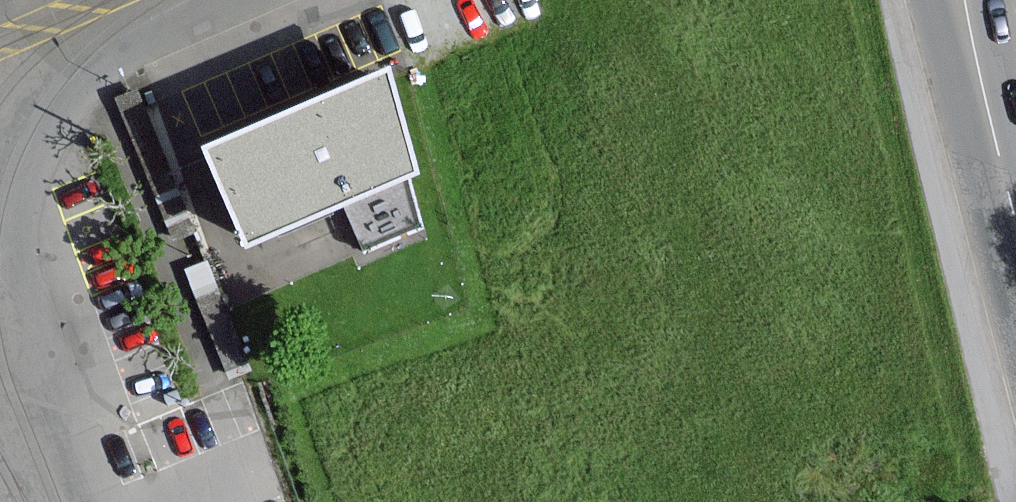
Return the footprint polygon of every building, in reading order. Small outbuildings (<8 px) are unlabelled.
[(388,71),(208,147),(248,242),(342,202),(365,247),(420,224),(403,179),(418,174),(388,71)]
